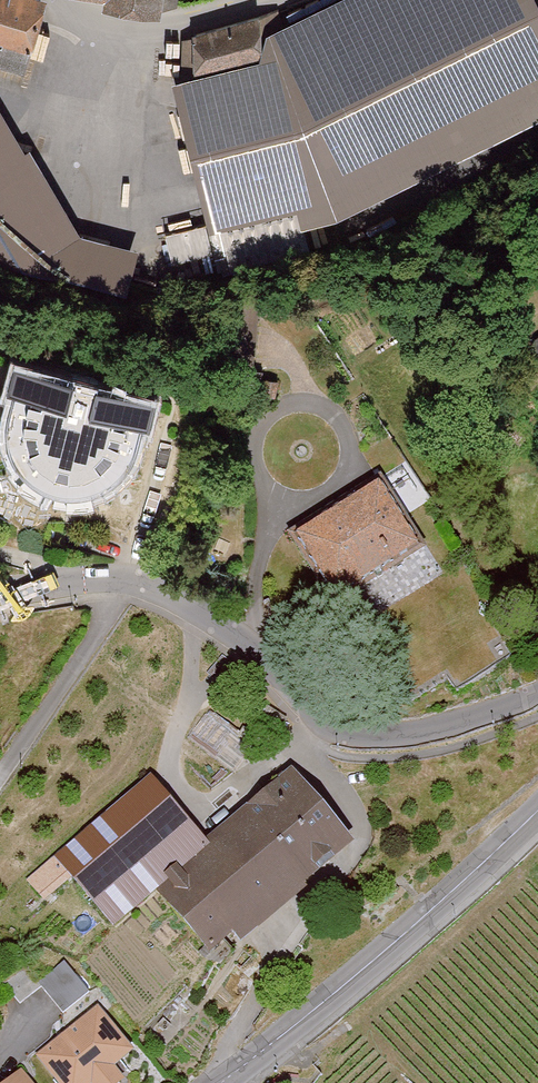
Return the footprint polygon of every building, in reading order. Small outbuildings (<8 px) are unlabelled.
[(25,59),(38,7),(28,0),(0,0),(0,52),(25,59)] [(172,87),(214,256),(338,223),(537,124),(537,0),(343,0),(265,39),(262,51),(258,64),(194,82),(172,87)] [(192,38),(194,82),(258,64),(262,51),(259,19),(192,38)] [(128,300),(134,257),(83,242),(0,160),(0,266),(128,300)] [(42,477),(68,483),(91,483),(110,474),(126,455),(136,433),(140,411),(147,413),(152,391),(95,378),(90,400),(102,403),(99,420),(92,434),(79,442),(70,444),(60,441),(51,434),(49,425),(49,415),(53,391),(66,394),(70,372),(13,359),(8,381),(16,383),(9,408),(8,428),(14,447),(24,464),(42,477)] [(384,474),(297,530),(341,597),(427,541),(384,474)] [(347,835),(290,767),(210,833),(158,878),(215,946),(347,835)] [(158,878),(210,833),(157,770),(36,874),(46,887),(73,864),(116,914),(158,878)] [(64,1010),(90,989),(65,959),(39,980),(64,1010)] [(104,1004),(47,1049),(73,1082),(87,1082),(96,1076),(101,1082),(114,1082),(128,1073),(117,1059),(136,1045),(104,1004)] [(27,1065),(3,1082),(40,1082),(27,1065)]
